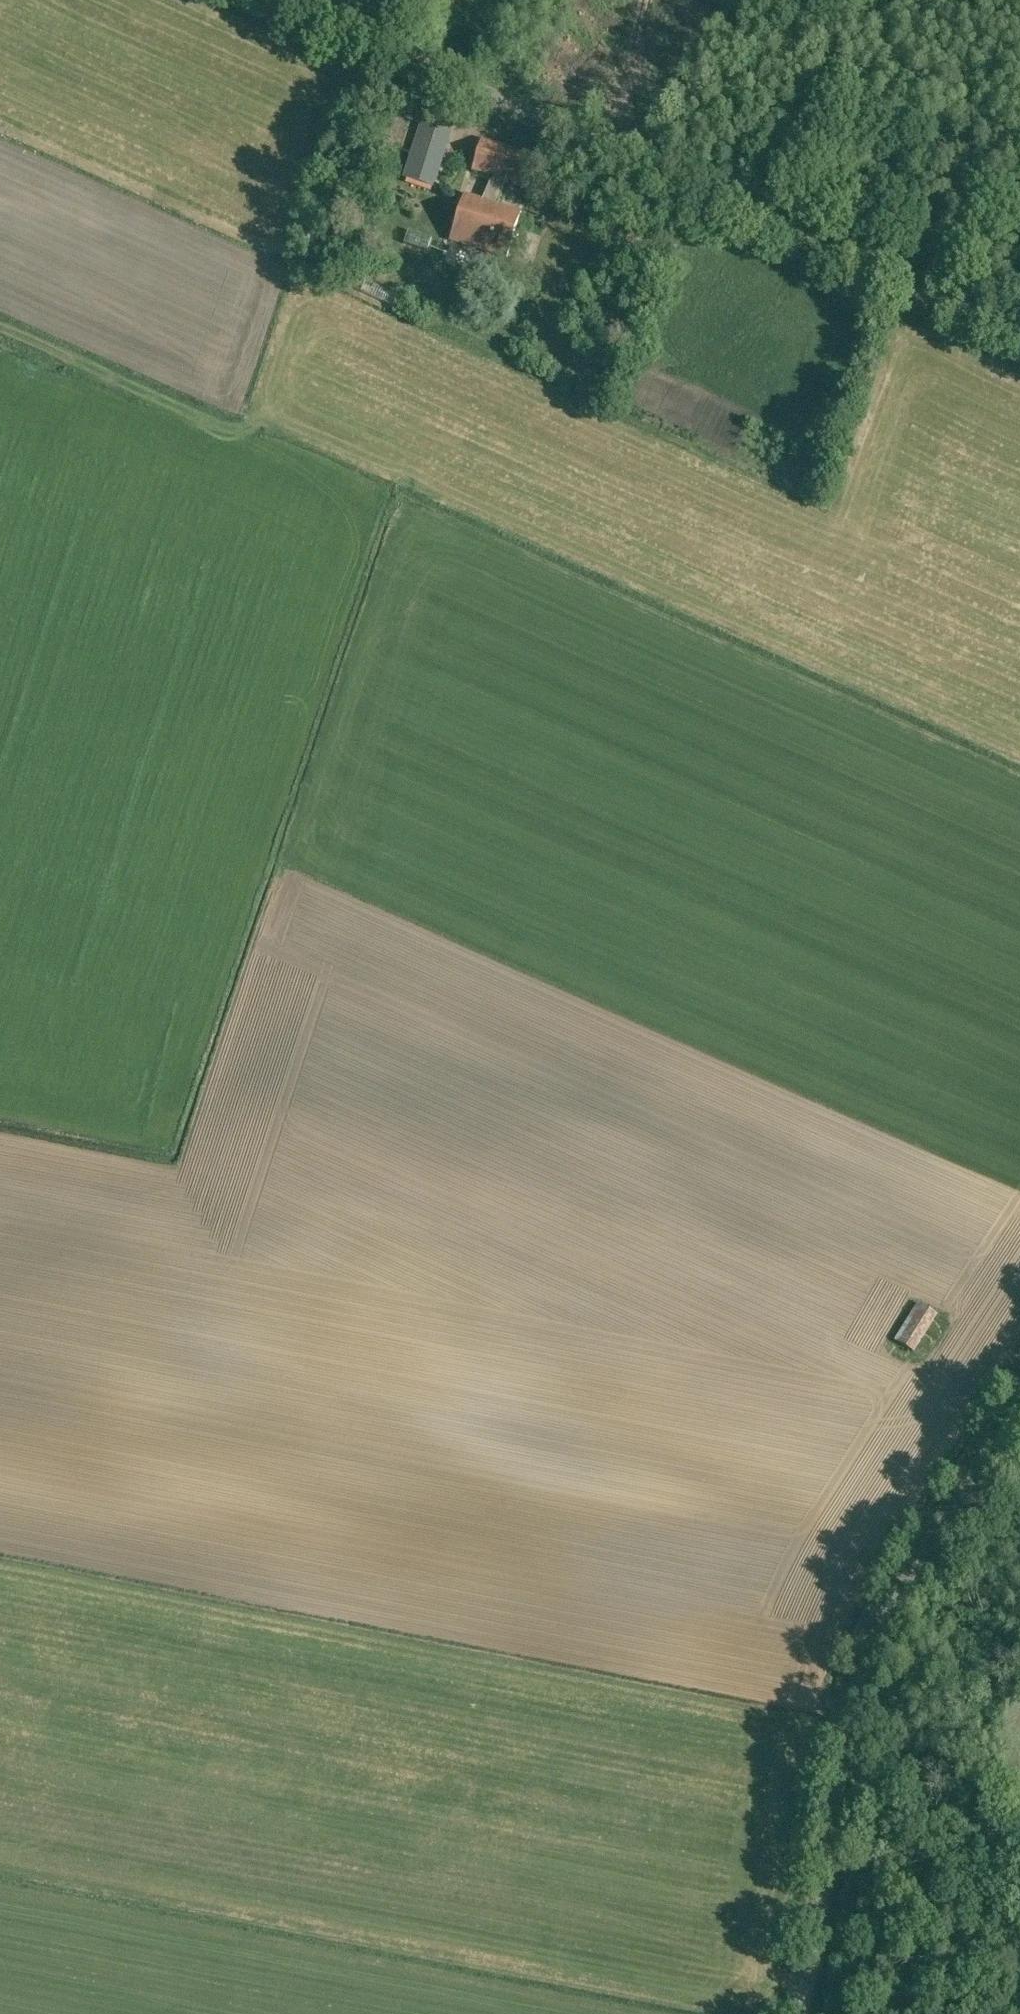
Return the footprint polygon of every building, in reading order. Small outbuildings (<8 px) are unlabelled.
[(420,122),(426,102),(398,93),(392,113),(420,122)] [(432,187),(456,111),(426,102),(420,122),(402,178),(432,187)] [(521,187),(531,157),(480,141),(471,170),(492,177),(484,202),(463,196),(449,240),(507,259),(521,214),(497,206),(505,182),(521,187)] [(894,1340),(914,1353),(938,1316),(917,1303),(894,1340)] [(860,1840),(875,1842),(877,1832),(862,1830),(860,1840)]
